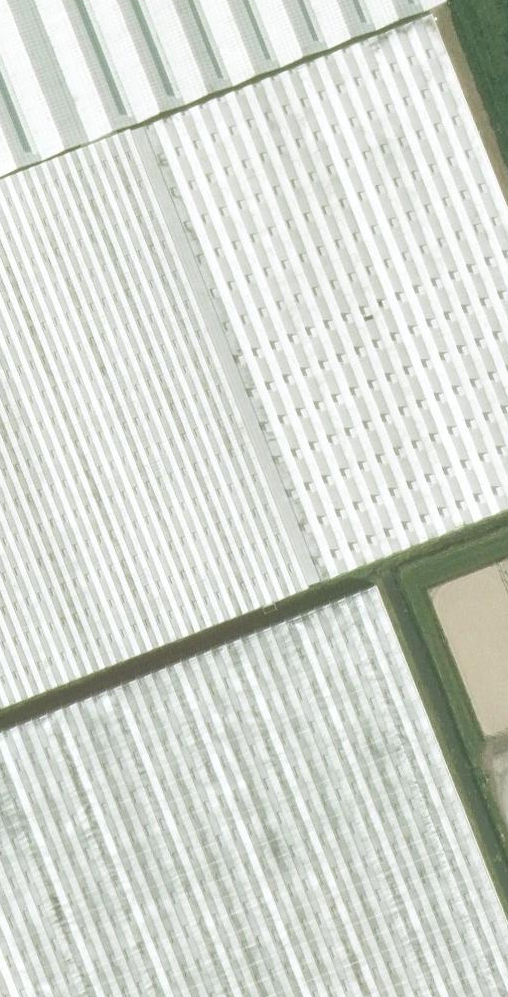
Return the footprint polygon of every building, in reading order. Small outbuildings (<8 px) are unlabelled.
[(441,0),(0,0),(0,173),(441,0)] [(507,509),(507,207),(431,10),(145,121),(146,123),(131,129),(130,127),(0,178),(0,707),(507,509)] [(375,583),(0,729),(0,996),(507,996),(507,924),(375,583)]
